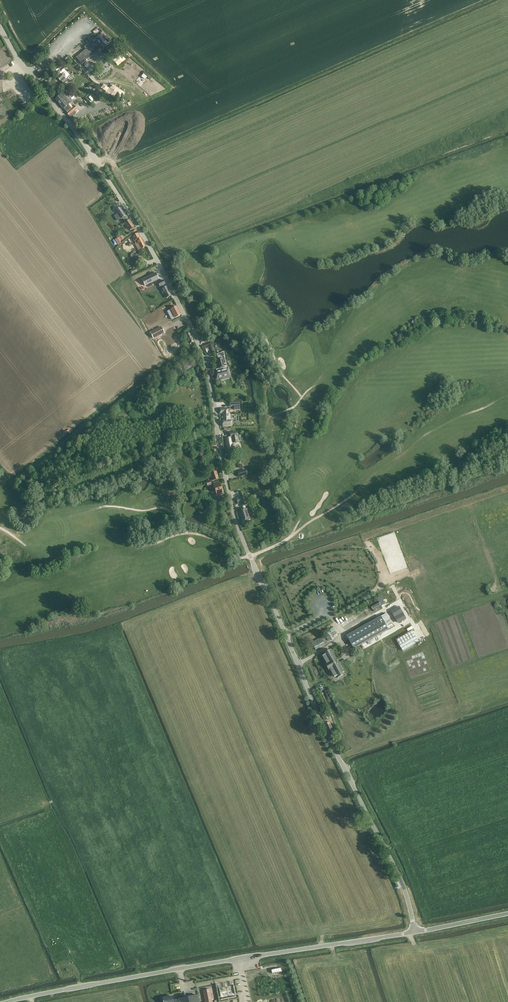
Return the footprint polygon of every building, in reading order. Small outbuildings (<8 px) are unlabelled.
[(85,49),(82,52),(82,53),(84,55),(85,57),(85,58),(87,60),(101,48),(103,50),(106,47),(105,45),(107,43),(104,39),(101,41),(100,40),(99,38),(98,39),(97,37),(95,39),(96,40),(96,41),(93,43),(90,46),(88,44),(84,47),(85,49)] [(66,80),(71,76),(64,69),(60,73),(66,80)] [(59,72),(56,76),(58,78),(60,80),(61,81),(63,84),(64,84),(65,84),(67,82),(67,81),(65,78),(64,77),(61,74),(59,72)] [(60,97),(59,96),(55,99),(63,109),(64,108),(66,106),(67,106),(62,99),(64,98),(62,95),(60,97)] [(66,106),(64,108),(67,112),(66,113),(71,118),(76,113),(74,111),(77,108),(75,106),(69,110),(66,106)] [(118,214),(114,216),(118,221),(121,219),(121,220),(123,219),(125,222),(125,223),(124,223),(130,230),(134,227),(129,220),(127,221),(124,216),(125,215),(120,207),(116,210),(115,210),(118,214)] [(138,233),(134,236),(132,237),(134,241),(134,240),(135,243),(137,242),(141,249),(145,247),(140,237),(138,233)] [(122,235),(116,239),(120,244),(126,240),(122,235)] [(156,273),(142,279),(145,286),(159,279),(156,273)] [(136,282),(140,288),(144,285),(140,279),(136,282)] [(163,280),(159,282),(157,283),(159,287),(161,286),(162,289),(161,289),(163,294),(164,293),(166,298),(171,296),(166,286),(164,287),(163,285),(165,284),(163,280)] [(172,309),(167,311),(169,316),(171,320),(176,317),(181,315),(176,307),(172,309)] [(161,326),(150,332),(153,339),(165,333),(161,326)] [(189,333),(185,335),(189,344),(194,342),(189,333)] [(216,371),(214,372),(216,380),(221,379),(231,376),(229,367),(227,367),(225,358),(224,352),(217,354),(218,358),(215,359),(218,369),(216,369),(216,371)] [(281,359),(277,363),(284,369),(288,365),(281,359)] [(230,421),(230,413),(227,413),(227,408),(220,408),(220,413),(223,413),(223,421),(222,421),(223,427),(231,426),(231,421),(230,421)] [(230,437),(225,438),(227,447),(228,450),(233,449),(235,448),(234,443),(237,442),(236,436),(237,436),(236,432),(234,432),(230,433),(230,437)] [(216,471),(211,473),(210,473),(212,481),(218,479),(216,471)] [(220,483),(215,484),(213,485),(217,495),(219,494),(220,495),(223,494),(220,483)] [(247,509),(244,510),(239,511),(242,522),(250,520),(247,509)] [(379,602),(371,607),(374,612),(376,611),(375,609),(381,605),(379,602)] [(354,649),(394,627),(386,613),(346,636),(354,649)] [(412,630),(396,640),(403,651),(419,642),(419,641),(412,630)] [(321,638),(321,637),(311,643),(316,650),(327,643),(324,636),(321,638)] [(325,655),(323,656),(334,676),(335,678),(337,676),(344,672),(343,670),(332,651),(325,655)] [(322,716),(323,718),(324,721),(328,719),(330,718),(328,713),(322,716)] [(334,732),(329,722),(325,724),(330,734),(334,732)] [(211,994),(210,989),(204,991),(206,1001),(213,1001),(211,994)]
